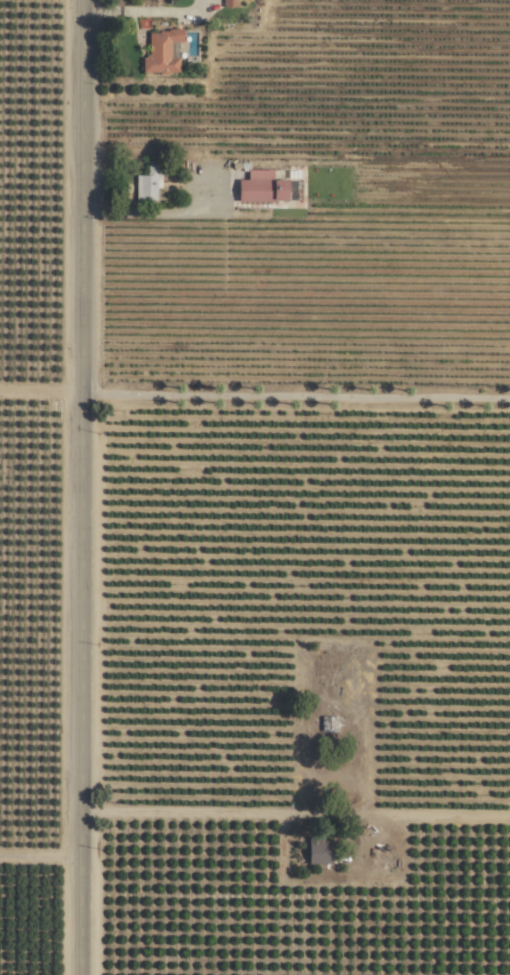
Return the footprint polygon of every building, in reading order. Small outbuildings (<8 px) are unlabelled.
[(143,75),(179,74),(179,45),(184,45),(183,31),(150,32),(150,58),(143,59),(143,75)] [(162,189),(162,165),(150,165),(150,176),(136,176),(136,200),(157,200),(157,189),(162,189)] [(274,171),(248,170),(248,181),(240,181),(239,202),(290,203),(290,181),(274,181),(274,171)]
